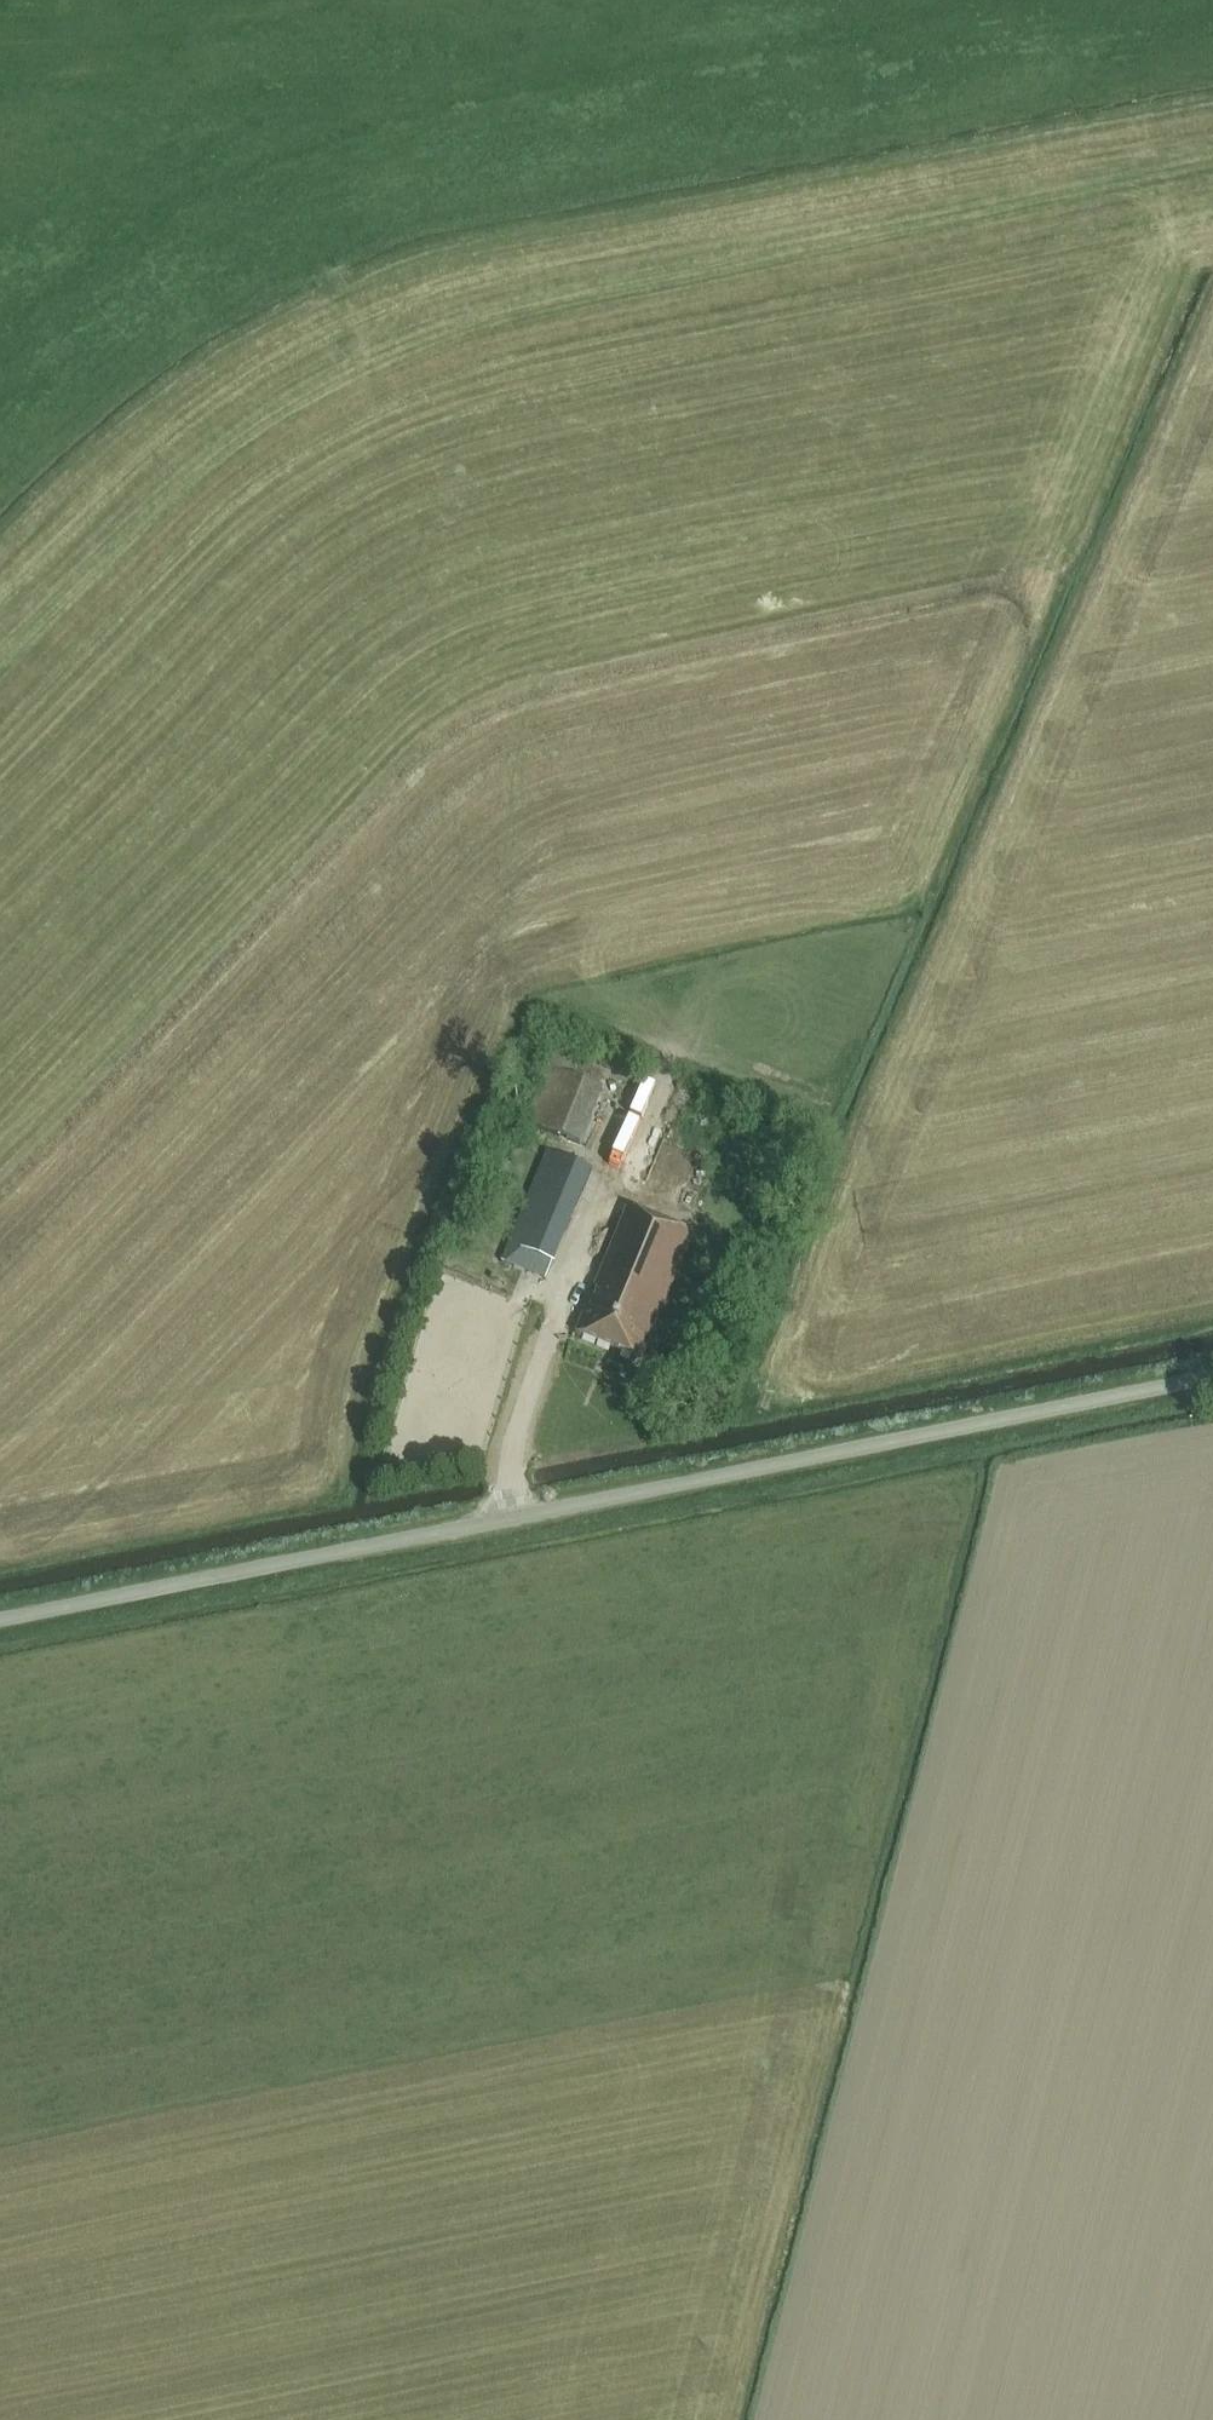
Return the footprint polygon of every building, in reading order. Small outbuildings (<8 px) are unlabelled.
[(603,1090),(551,1070),(547,1068),(526,1124),(581,1146),(603,1090)] [(642,1162),(662,1111),(647,1105),(627,1156),(642,1162)] [(546,1152),(508,1245),(553,1263),(591,1170),(546,1152)] [(594,1291),(598,1292),(590,1311),(586,1309),(576,1333),(641,1360),(692,1238),(627,1211),(594,1291)]
